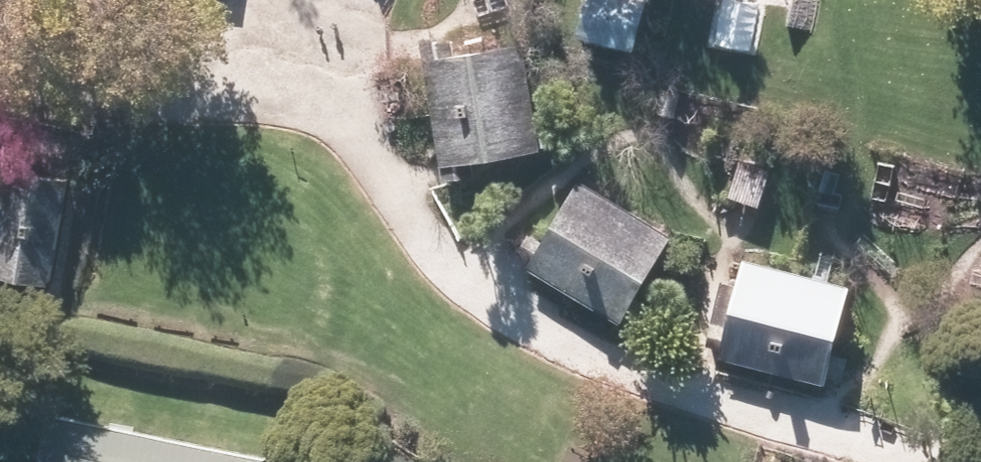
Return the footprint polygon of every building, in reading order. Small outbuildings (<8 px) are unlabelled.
[(559,45),(625,61),(637,13),(582,0),(570,0),(559,45)] [(714,49),(754,58),(767,6),(740,0),(726,0),(714,49)] [(414,55),(427,124),(522,106),(512,51),(451,62),(448,49),(414,55)] [(522,106),(427,124),(439,189),(469,183),(467,170),(532,157),(522,106)] [(34,294),(52,190),(0,182),(0,289),(34,294)] [(622,209),(578,183),(541,243),(528,235),(519,249),(532,256),(524,271),(570,299),(622,209)] [(669,240),(622,209),(570,299),(618,326),(669,240)] [(703,362),(756,374),(778,278),(725,266),(703,362)] [(833,291),(778,278),(756,374),(811,386),(833,291)] [(48,421),(41,461),(254,461),(255,455),(151,438),(48,421)]
